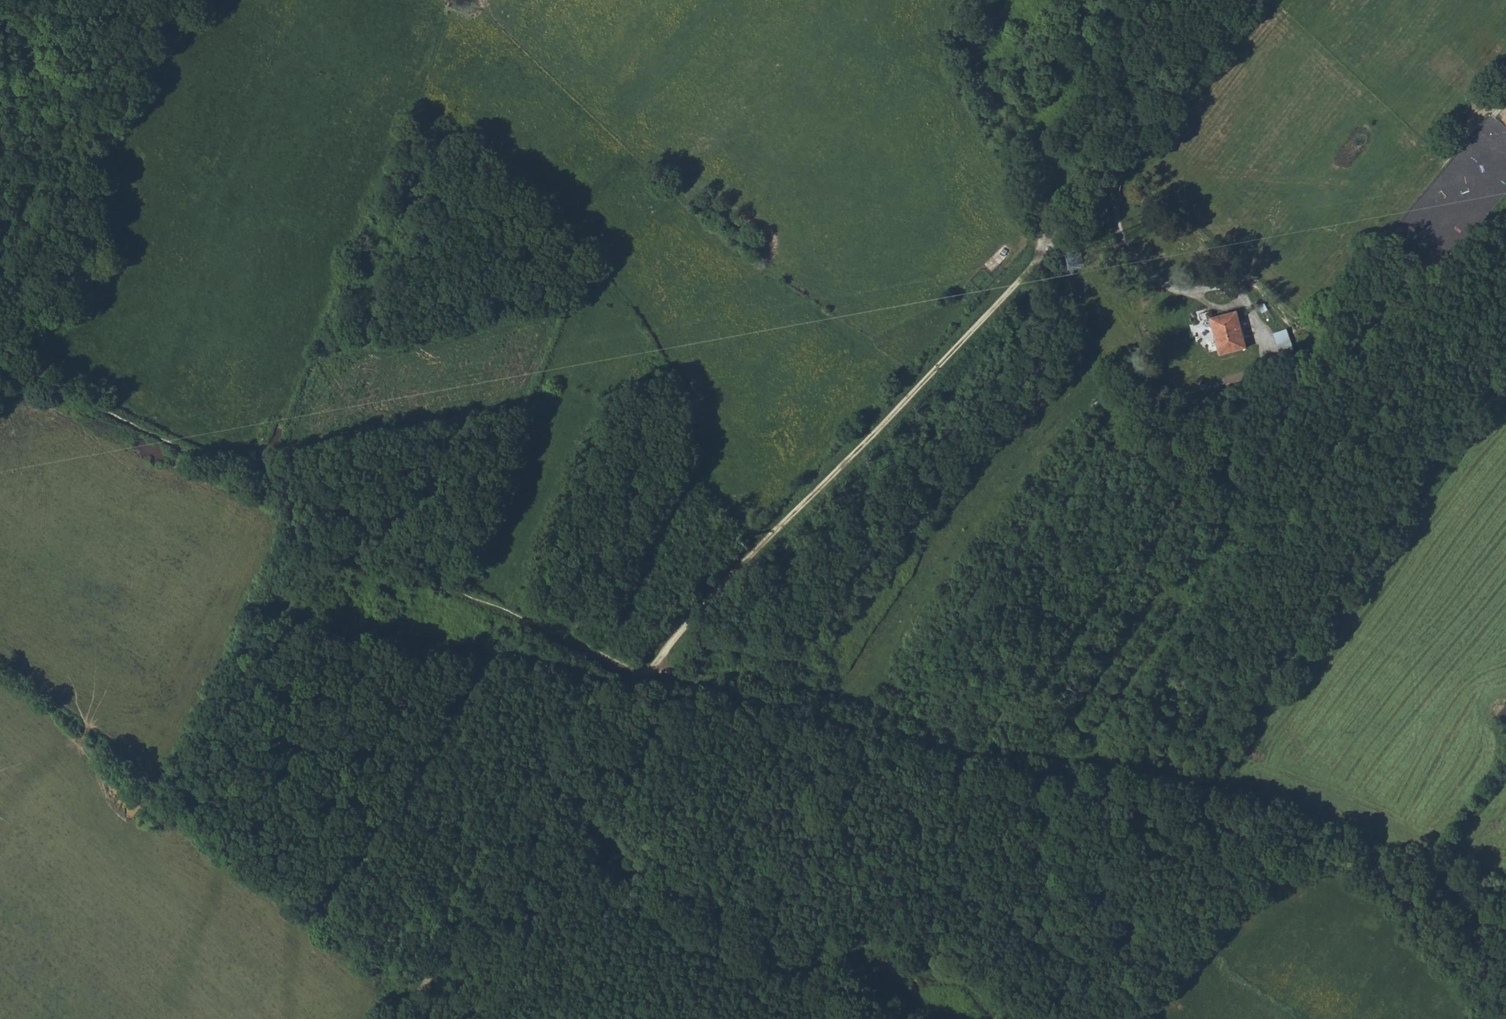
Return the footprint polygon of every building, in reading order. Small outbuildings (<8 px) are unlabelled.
[(1462,125),(1457,121),(1452,128),(1457,132),(1462,125)] [(1053,190),(1057,193),(1061,187),(1073,173),(1070,171),(1061,181),(1060,180),(1053,190)] [(1080,178),(1073,173),(1061,187),(1057,193),(1059,194),(1066,185),(1070,187),(1080,178)] [(1080,193),(1074,189),(1068,197),(1073,201),(1080,193)] [(1246,347),(1236,312),(1210,319),(1220,355),(1246,347)] [(1279,350),(1293,347),(1289,328),(1275,330),(1279,350)] [(480,584),(492,590),(499,576),(486,571),(480,584)]
